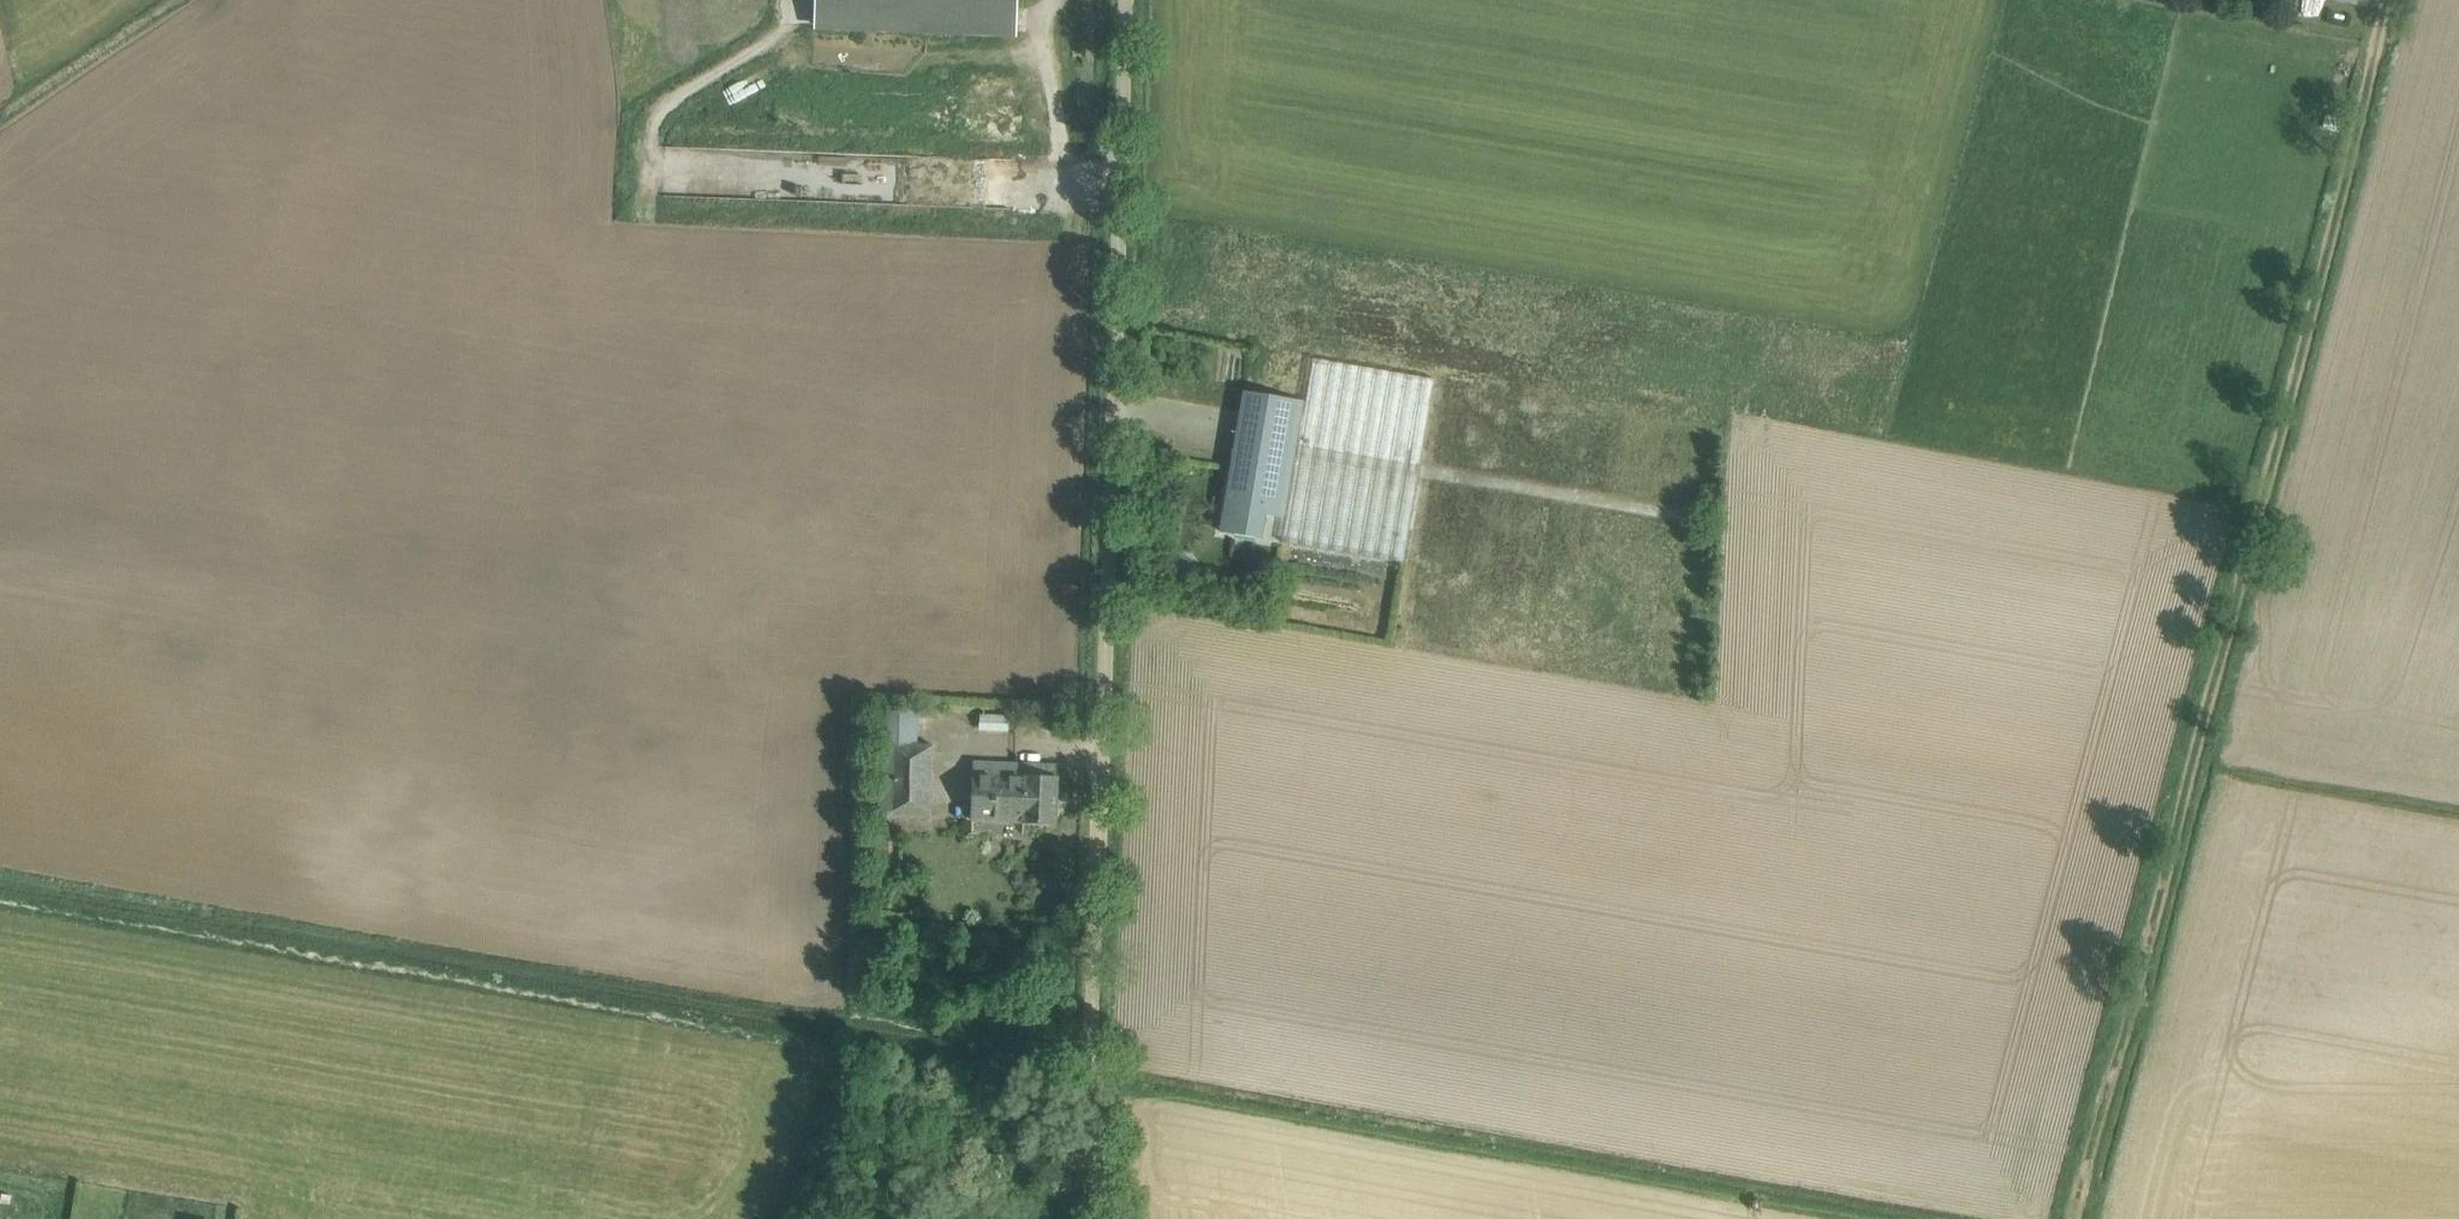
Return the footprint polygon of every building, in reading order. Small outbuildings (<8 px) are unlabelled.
[(1017,0),(817,0),(816,25),(1016,32),(1017,0)] [(2374,9),(2376,0),(2340,0),(2374,9)] [(1222,532),(1283,542),(1406,563),(1437,379),(1313,358),(1306,401),(1245,391),(1222,532)] [(981,730),(1009,731),(1010,718),(982,717),(981,730)] [(878,745),(878,819),(932,819),(932,745),(878,745)] [(971,820),(1055,823),(1057,767),(973,764),(971,820)]
